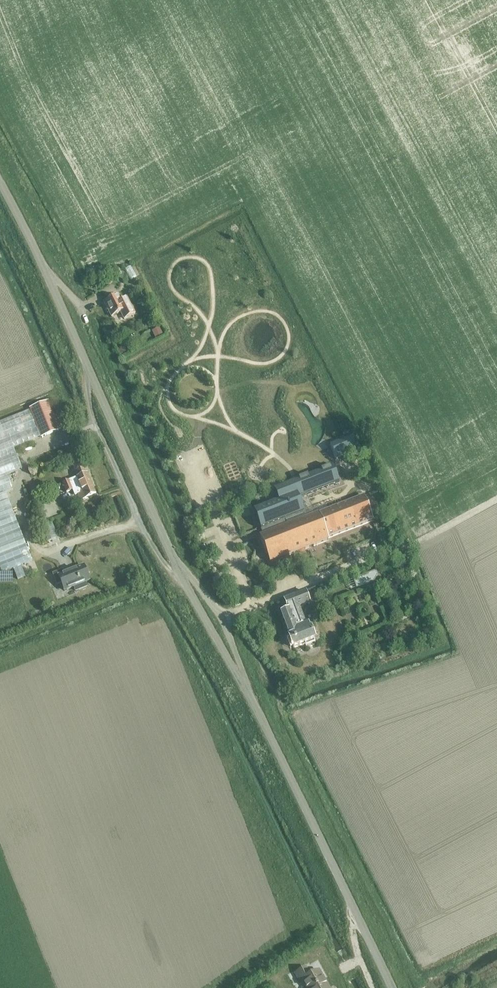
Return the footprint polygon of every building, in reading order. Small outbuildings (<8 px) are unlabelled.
[(128,298),(121,301),(118,296),(104,303),(111,317),(113,316),(121,312),(126,320),(136,315),(128,298)] [(152,330),(156,339),(164,335),(159,327),(152,330)] [(30,410),(41,438),(60,430),(48,402),(30,410)] [(3,572),(33,561),(6,490),(18,486),(13,473),(20,471),(12,448),(41,438),(30,410),(0,422),(0,566),(3,572)] [(330,446),(337,461),(360,451),(353,436),(330,446)] [(65,488),(89,478),(82,461),(72,465),(78,478),(63,484),(65,488)] [(274,490),(278,502),(297,495),(298,499),(338,483),(332,467),(274,490)] [(80,501),(96,495),(89,478),(65,488),(67,494),(72,492),(75,496),(78,495),(80,501)] [(266,529),(268,534),(306,519),(304,514),(298,499),(297,495),(278,502),(253,512),(261,531),(266,529)] [(363,497),(318,515),(327,538),(373,521),(363,497)] [(318,515),(306,519),(268,534),(260,538),(270,563),(328,540),(327,538),(318,515)] [(85,583),(90,581),(84,567),(64,575),(62,571),(53,575),(58,585),(62,583),(65,591),(74,587),(76,592),(87,587),(85,583)] [(309,624),(306,625),(299,608),(310,604),(305,592),(285,600),(289,611),(281,614),(290,637),(289,638),(294,649),(315,640),(311,629),(310,629),(309,624)] [(325,981),(319,971),(310,976),(306,968),(295,974),(300,982),(303,981),(307,987),(313,987),(325,981)]
